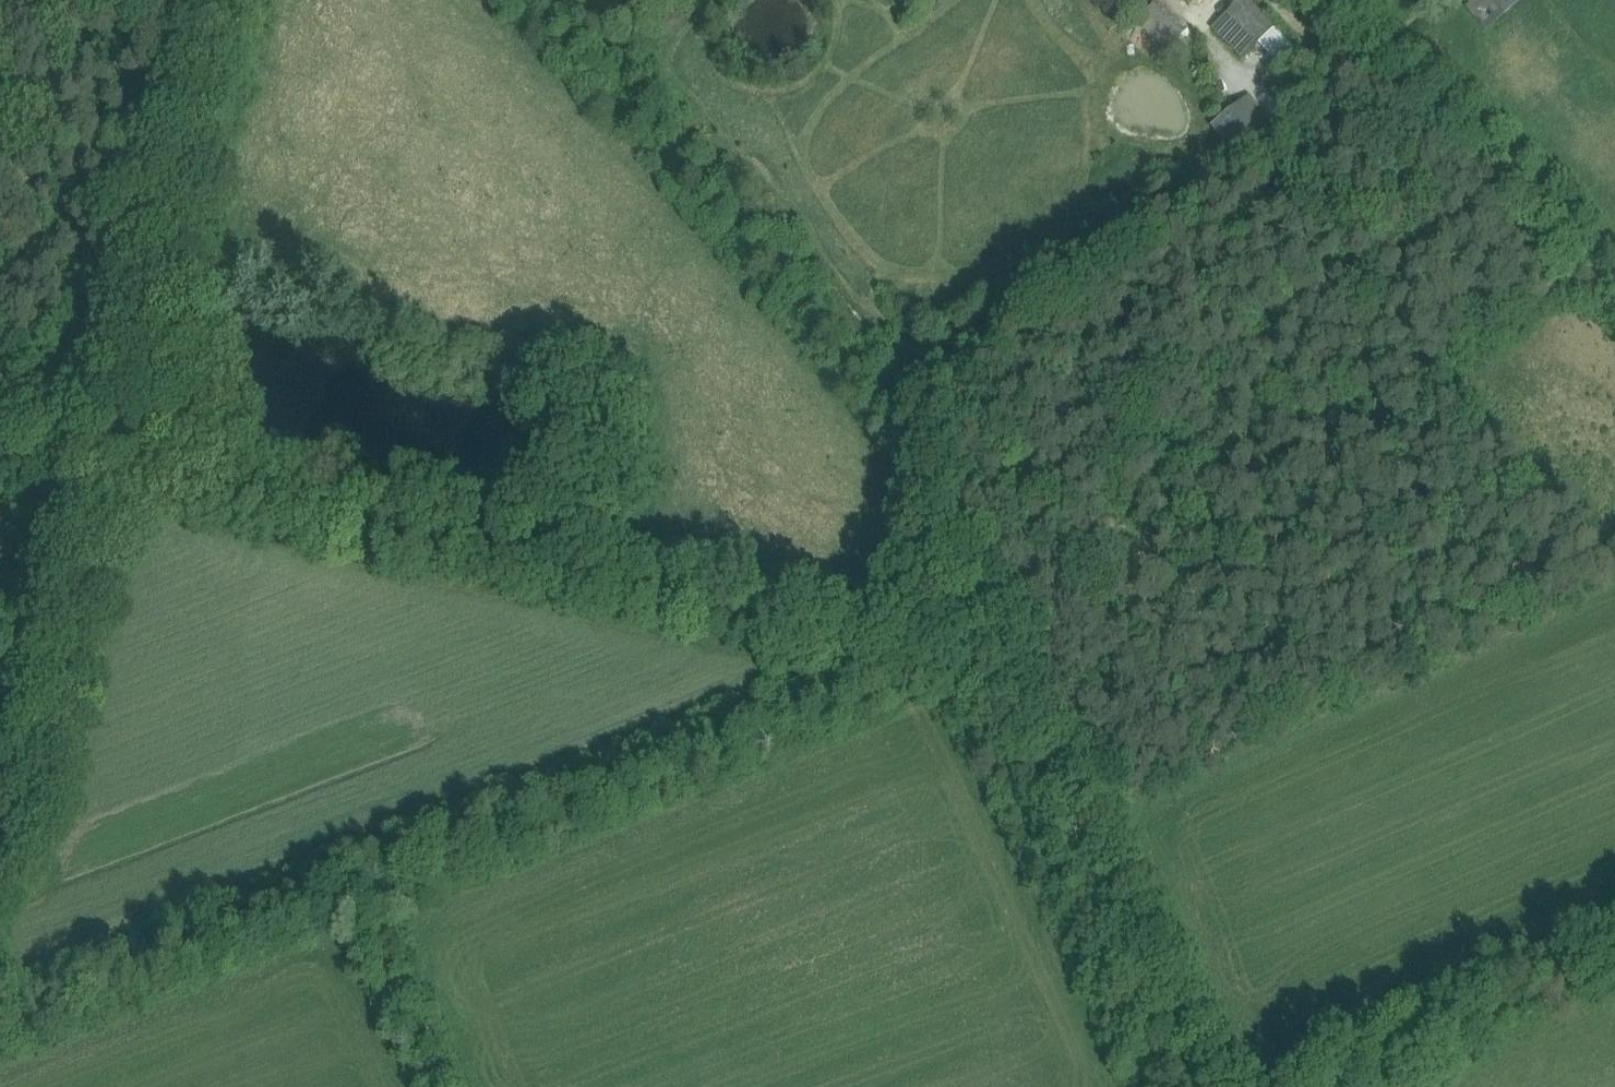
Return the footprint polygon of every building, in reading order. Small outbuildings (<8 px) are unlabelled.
[(1213,29),(1244,60),(1258,46),(1276,28),(1247,0),(1241,0),(1213,29)] [(1527,0),(1486,0),(1475,13),(1497,33),(1527,0)] [(1145,22),(1143,24),(1149,30),(1159,40),(1170,50),(1189,30),(1163,4),(1145,22)] [(1245,105),(1216,128),(1240,157),(1246,152),(1265,136),(1269,133),(1268,132),(1276,126),(1255,100),(1247,107),(1245,105)]
